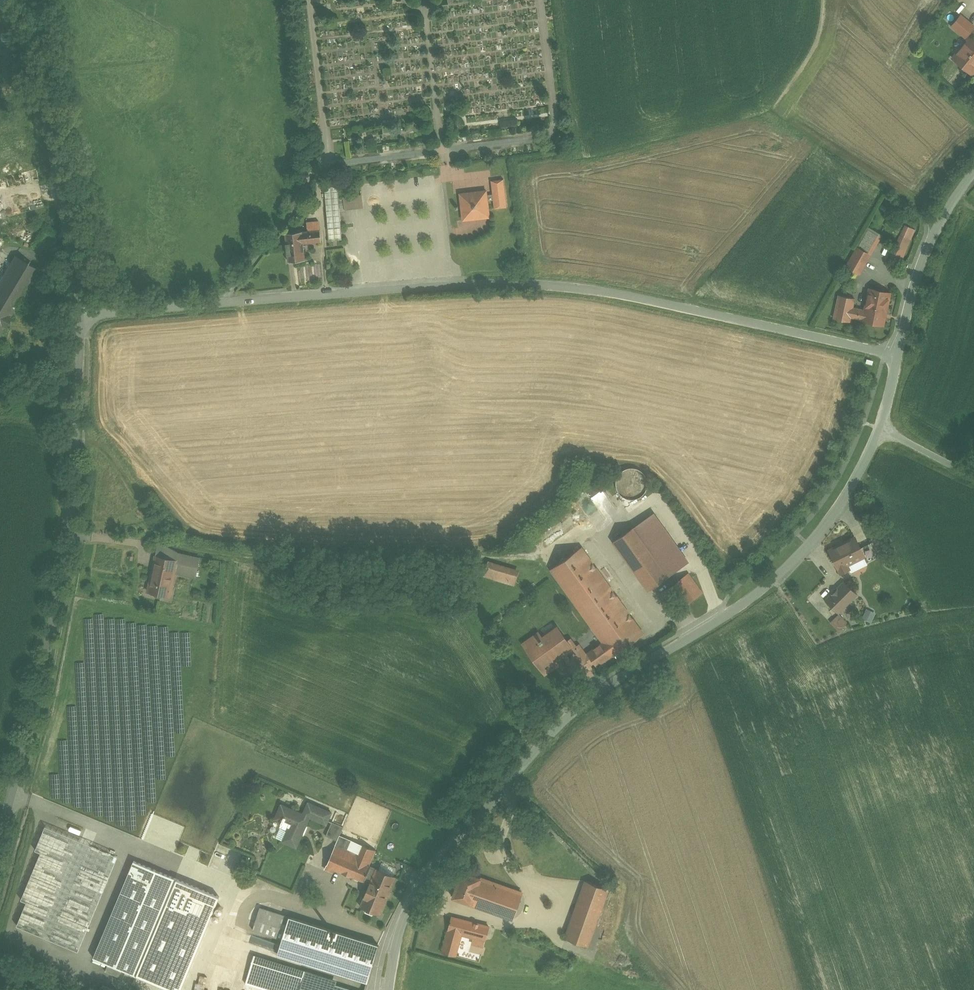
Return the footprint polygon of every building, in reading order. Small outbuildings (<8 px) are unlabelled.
[(952,26),(966,37),(973,27),(973,26),(961,15),(952,26)] [(953,58),(971,73),(973,70),(973,40),(971,37),(953,58)] [(504,178),(491,180),(493,193),(485,194),(486,200),(488,200),(493,199),(495,208),(507,207),(504,178)] [(328,192),(331,240),(344,239),(341,191),(328,192)] [(485,192),(463,195),(465,217),(487,214),(486,200),(485,194),(485,192)] [(364,194),(345,196),(346,209),(365,207),(364,194)] [(320,230),(302,231),(303,242),(321,241),(320,230)] [(302,231),(286,233),(289,261),(305,259),(303,242),(302,231)] [(910,240),(900,236),(895,248),(900,250),(895,261),(900,263),(910,240)] [(870,254),(858,247),(847,266),(859,273),(870,254)] [(15,255),(0,280),(0,296),(16,306),(38,269),(15,255)] [(890,292),(870,288),(865,309),(863,320),(883,325),(890,292)] [(854,298),(839,295),(834,318),(849,322),(850,317),(863,320),(865,309),(852,307),(854,298)] [(0,296),(0,332),(4,325),(5,326),(10,317),(10,316),(16,306),(0,296)] [(669,575),(634,527),(614,541),(649,590),(669,575)] [(855,537),(829,550),(841,573),(849,569),(847,565),(864,556),(860,548),(855,537)] [(871,543),(860,548),(864,556),(866,562),(877,556),(871,543)] [(644,633),(582,547),(551,569),(603,642),(612,655),(613,655),(644,633)] [(199,558),(178,553),(177,560),(174,575),(178,576),(179,572),(195,575),(199,558)] [(177,560),(156,556),(148,591),(156,593),(156,596),(161,597),(162,594),(169,596),(174,575),(177,560)] [(520,569),(489,560),(484,575),(515,584),(518,575),(520,569)] [(682,579),(661,593),(669,605),(676,599),(681,607),(695,597),(682,579)] [(845,581),(826,600),(838,613),(857,594),(845,581)] [(531,584),(523,589),(527,594),(535,589),(531,584)] [(868,608),(864,618),(874,621),(878,611),(868,608)] [(839,614),(830,622),(839,631),(847,622),(839,614)] [(555,628),(545,635),(548,638),(543,641),(542,639),(540,641),(541,642),(538,644),(537,646),(536,645),(536,646),(534,648),(529,640),(525,643),(530,650),(530,651),(538,662),(540,660),(548,670),(557,664),(554,659),(565,651),(567,653),(570,650),(574,656),(570,659),(574,663),(583,657),(589,665),(594,661),(597,665),(612,655),(603,642),(588,653),(586,655),(584,652),(580,645),(577,647),(571,640),(565,644),(561,639),(563,637),(556,627),(555,628)] [(574,663),(570,666),(577,677),(590,667),(589,665),(583,657),(574,663)] [(332,812),(308,802),(303,813),(281,804),(275,818),(282,821),(280,826),(287,829),(283,838),(282,840),(297,847),(310,817),(327,824),(332,812)] [(344,826),(332,821),(326,835),(338,840),(344,826)] [(79,951),(117,857),(46,828),(37,851),(41,852),(22,900),(27,902),(18,926),(79,951)] [(375,849),(350,838),(345,848),(336,844),(330,858),(338,861),(335,868),(365,880),(366,878),(371,865),(369,865),(375,849)] [(338,861),(330,858),(326,868),(334,871),(335,868),(338,861)] [(134,861),(94,957),(136,975),(177,878),(134,861)] [(396,876),(371,865),(366,878),(371,880),(360,905),(367,908),(366,911),(372,913),(373,911),(380,914),(396,876)] [(256,874),(250,871),(246,879),(252,882),(256,874)] [(481,878),(462,871),(453,897),(472,903),(481,878)] [(177,878),(136,975),(167,988),(179,989),(180,989),(219,896),(177,878)] [(522,892),(481,878),(472,903),(513,918),(522,892)] [(586,880),(566,937),(588,945),(608,888),(586,880)] [(443,900),(434,896),(429,909),(438,913),(443,900)] [(260,907),(253,930),(260,932),(254,952),(254,953),(243,989),(352,989),(304,975),(308,963),(368,982),(379,944),(260,907)] [(489,926),(446,915),(444,923),(450,924),(442,952),(456,955),(462,932),(486,938),(489,926)] [(484,953),(485,946),(472,944),(471,952),(484,953)]
